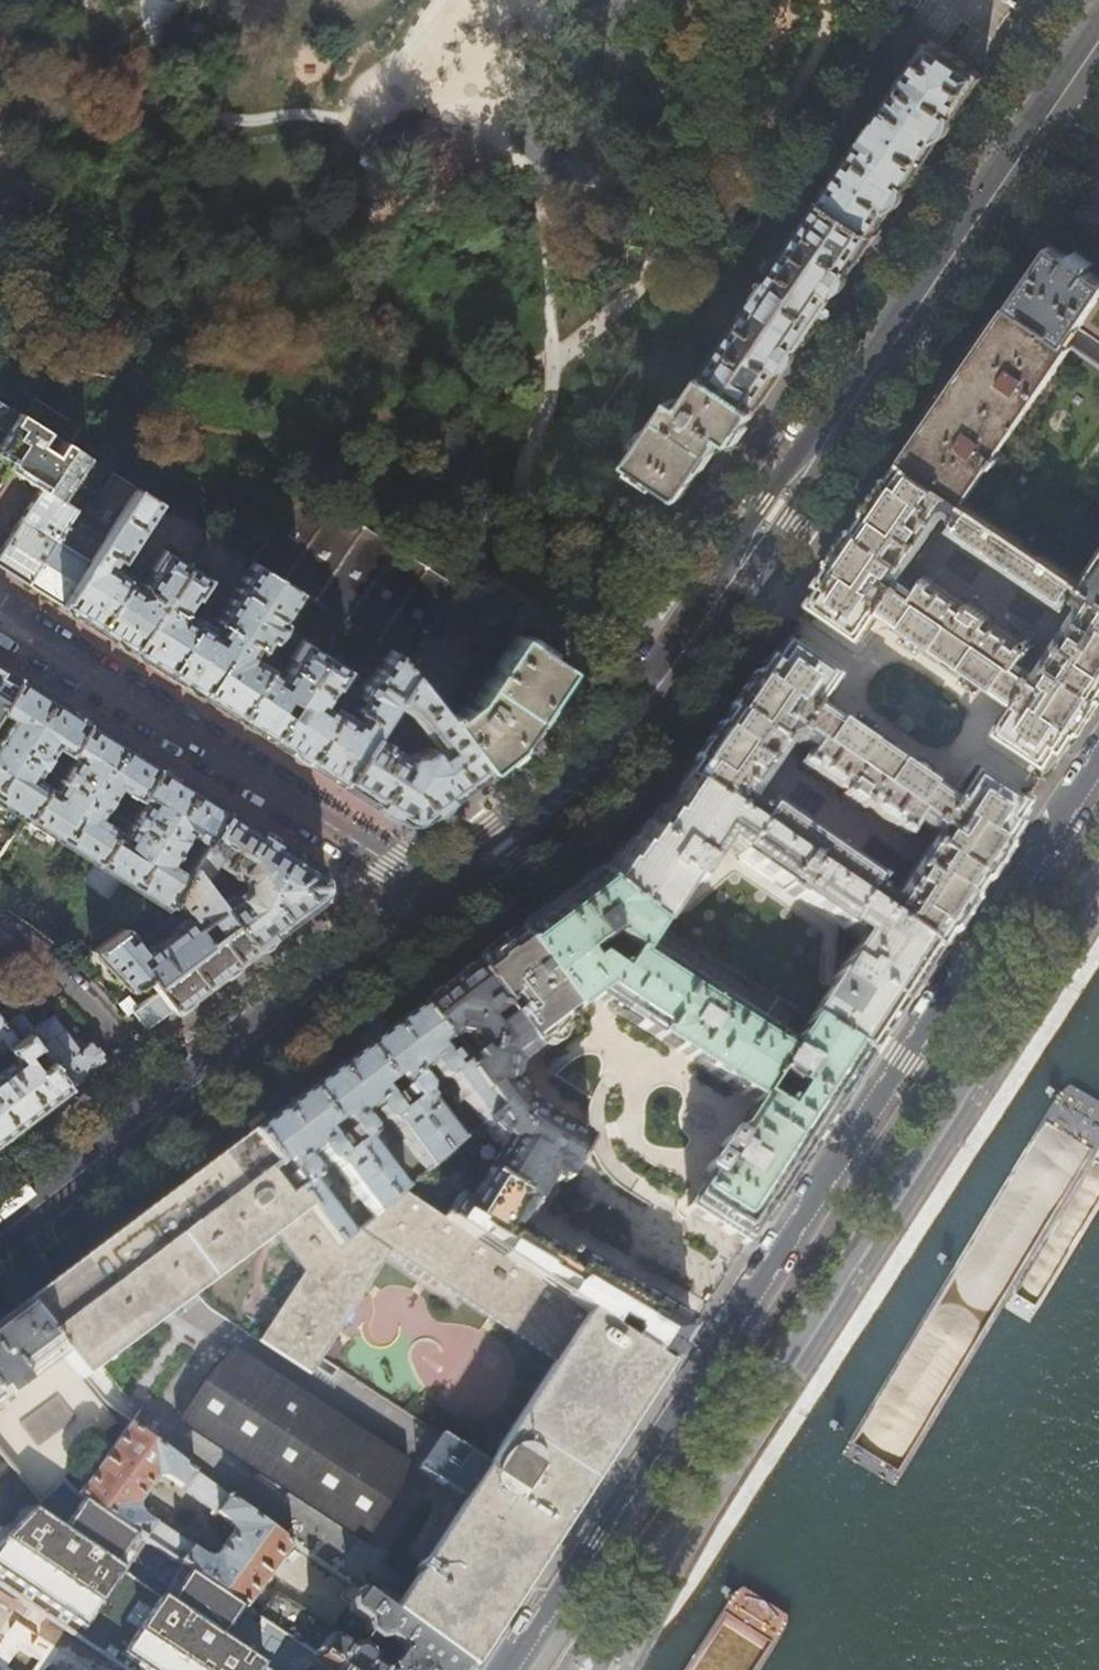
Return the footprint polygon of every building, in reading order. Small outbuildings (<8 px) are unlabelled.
[(928,43),(823,199),(875,234),(925,160),(982,75),(929,42),(928,43)] [(810,331),(875,234),(823,199),(706,373),(758,408),(810,331)] [(1009,304),(1066,344),(1098,297),(1098,277),(1089,270),(1093,263),(1084,257),(1075,251),(1071,257),(1051,243),(1034,268),(1009,304)] [(1072,348),(1066,344),(1009,304),(982,344),(932,418),(902,460),(964,503),(1072,348)] [(758,408),(706,373),(687,403),(674,395),(630,461),(682,497),(725,435),(735,442),(758,408)] [(31,400),(20,417),(65,445),(76,428),(60,417),(36,403),(31,400)] [(9,411),(0,405),(0,425),(9,411)] [(32,484),(38,488),(38,487),(39,488),(58,500),(67,486),(68,487),(85,459),(65,445),(20,417),(9,411),(0,425),(0,455),(10,462),(6,467),(12,471),(12,472),(32,484)] [(0,455),(0,476),(6,467),(10,462),(0,455)] [(1098,699),(1098,594),(1081,582),(964,503),(902,460),(828,568),(819,581),(825,584),(813,601),(864,635),(882,609),(910,629),(909,631),(941,653),(940,655),(953,664),(955,663),(987,685),(989,683),(1017,702),(1000,728),(1052,763),(1062,748),(1066,750),(1095,705),(1098,699)] [(83,513),(74,507),(52,541),(25,583),(43,594),(60,605),(133,489),(108,473),(83,513)] [(81,495),(68,487),(67,486),(58,500),(39,488),(19,520),(52,541),(74,507),(81,495)] [(249,562),(250,563),(274,579),(297,594),(344,623),(387,651),(392,654),(401,665),(410,657),(412,656),(456,588),(428,570),(397,550),(381,539),(358,525),(337,511),(299,486),(281,514),(267,534),(249,562)] [(156,504),(133,489),(60,605),(90,624),(130,649),(184,565),(161,550),(147,571),(150,573),(140,588),(133,591),(124,585),(126,584),(125,580),(128,576),(122,573),(119,576),(114,572),(110,574),(108,576),(100,571),(102,568),(108,567),(113,560),(120,564),(156,504)] [(52,541),(19,520),(0,548),(0,567),(5,570),(25,583),(52,541)] [(1081,582),(1098,594),(1098,555),(1081,582)] [(200,694),(274,579),(250,563),(211,622),(218,626),(214,633),(215,642),(214,644),(204,638),(208,632),(193,623),(190,627),(181,620),(180,615),(192,598),(195,600),(207,580),(184,565),(130,649),(162,670),(200,694)] [(279,622),(297,594),(274,579),(200,694),(233,715),(269,738),(284,715),(275,709),(282,698),(291,704),(322,657),(290,636),(278,654),(288,661),(277,678),(254,663),(248,664),(246,667),(243,665),(254,649),(260,653),(266,644),(270,646),(276,640),(280,633),(283,625),(279,622)] [(448,716),(443,720),(485,772),(517,745),(516,744),(566,669),(515,635),(470,705),(451,720),(448,716)] [(832,681),(783,647),(782,646),(770,662),(766,659),(725,718),(683,779),(934,953),(985,875),(1014,830),(1010,827),(1021,810),(969,775),(950,803),(922,782),(924,779),(891,756),(891,754),(878,745),(877,746),(845,725),(843,727),(814,707),(832,681)] [(410,677),(401,665),(392,654),(387,651),(369,680),(366,678),(363,680),(361,683),(356,689),(352,697),(356,700),(349,711),(353,714),(343,729),(340,728),(342,725),(341,719),(316,703),(328,686),(334,690),(345,671),(322,657),(291,704),(299,709),(292,720),(284,715),(269,738),(309,763),(339,783),(410,677)] [(414,662),(410,657),(401,665),(410,677),(435,709),(445,700),(415,661),(414,662)] [(15,675),(0,665),(0,698),(15,675)] [(15,675),(0,698),(0,711),(8,716),(0,729),(0,803),(23,817),(44,784),(45,783),(30,773),(49,744),(64,753),(65,751),(85,719),(45,694),(15,675)] [(485,772),(443,720),(435,709),(410,677),(339,783),(365,799),(396,819),(424,817),(485,772)] [(292,720),(299,709),(291,704),(284,715),(292,720)] [(120,741),(85,719),(65,751),(72,756),(52,788),(44,784),(23,817),(93,861),(114,828),(115,827),(97,816),(116,786),(133,797),(134,796),(155,764),(120,741)] [(186,784),(155,764),(134,796),(142,801),(122,832),(114,828),(93,861),(45,937),(76,962),(91,949),(123,927),(132,920),(159,902),(169,896),(173,893),(184,875),(166,863),(186,833),(203,844),(225,809),(186,784)] [(611,858),(594,873),(641,914),(657,924),(688,878),(693,881),(706,864),(705,864),(723,840),(740,852),(737,856),(860,940),(808,1022),(865,1059),(900,1006),(924,969),(934,953),(683,779),(670,796),(657,811),(643,827),(627,843),(611,858)] [(225,809),(203,844),(190,865),(212,895),(218,889),(204,871),(210,860),(240,879),(241,887),(230,896),(226,890),(214,899),(252,949),(257,945),(296,915),(320,897),(321,896),(320,868),(319,868),(225,809)] [(190,865),(184,875),(173,893),(169,896),(182,915),(171,924),(174,928),(152,945),(145,943),(139,948),(123,927),(91,949),(129,988),(146,975),(158,992),(172,1010),(214,978),(252,949),(214,899),(212,895),(190,865)] [(865,1059),(808,1022),(657,924),(641,914),(594,873),(549,906),(514,932),(574,1008),(592,994),(754,1103),(730,1141),(725,1137),(717,1148),(722,1151),(712,1166),(708,1164),(702,1173),(705,1175),(695,1191),(684,1209),(689,1212),(744,1245),(759,1221),(789,1175),(815,1136),(844,1091),(865,1059)] [(159,902),(132,920),(137,928),(164,910),(159,902)] [(574,1008),(514,932),(495,947),(470,966),(528,1043),(542,1033),(550,1033),(574,1009),(574,1008)] [(428,998),(417,1005),(444,1041),(461,1064),(494,1107),(483,1117),(504,1142),(486,1171),(469,1199),(456,1191),(442,1214),(474,1236),(479,1227),(507,1244),(500,1254),(537,1278),(543,1268),(570,1285),(563,1296),(594,1317),(608,1327),(616,1317),(636,1330),(630,1340),(669,1366),(690,1328),(688,1320),(571,1249),(569,1252),(567,1251),(565,1254),(527,1230),(529,1227),(522,1223),(536,1201),(550,1178),(555,1181),(559,1176),(564,1179),(585,1144),(588,1140),(582,1136),(532,1105),(513,1082),(514,1063),(533,1049),(528,1043),(470,966),(457,976),(445,985),(428,998)] [(160,1019),(172,1010),(158,992),(133,1011),(146,1030),(160,1019)] [(434,1049),(444,1041),(417,1005),(390,1026),(361,1048),(389,1083),(398,1076),(403,1083),(400,1085),(404,1092),(408,1089),(416,1099),(406,1106),(442,1152),(460,1137),(425,1090),(435,1082),(442,1090),(447,1090),(455,1084),(478,1113),(481,1118),(483,1117),(494,1107),(461,1064),(452,1072),(444,1062),(448,1059),(444,1053),(440,1056),(434,1049)] [(557,1053),(588,1026),(574,1009),(550,1033),(542,1033),(528,1043),(533,1049),(544,1064),(557,1053)] [(30,1030),(26,1033),(69,1088),(89,1073),(106,1060),(91,1040),(78,1051),(62,1031),(50,1015),(30,1030)] [(26,1033),(30,1030),(22,1019),(19,1018),(6,1027),(0,1020),(0,1053),(6,1048),(26,1033)] [(6,1048),(17,1062),(0,1075),(0,1140),(36,1113),(69,1088),(26,1033),(6,1048)] [(381,1089),(389,1083),(361,1048),(339,1064),(305,1091),(332,1125),(343,1118),(348,1125),(345,1127),(350,1133),(353,1131),(361,1141),(351,1147),(390,1196),(401,1187),(405,1184),(375,1145),(384,1138),(384,1134),(377,1126),(388,1118),(425,1166),(442,1152),(406,1106),(398,1112),(391,1102),(394,1099),(389,1093),(386,1096),(381,1089)] [(325,1131),(332,1125),(305,1091),(278,1112),(262,1123),(289,1159),(280,1166),(296,1188),(307,1179),(323,1201),(315,1207),(338,1236),(350,1227),(319,1187),(327,1180),(328,1177),(321,1169),(332,1160),(372,1210),(390,1196),(351,1147),(343,1154),(336,1144),(339,1142),(334,1136),(331,1138),(325,1131)] [(262,1123),(23,1303),(64,1358),(81,1380),(86,1376),(103,1364),(163,1321),(199,1295),(265,1245),(275,1238),(315,1207),(323,1201),(307,1179),(296,1188),(280,1166),(289,1159),(262,1123)] [(338,1236),(315,1207),(275,1238),(279,1243),(302,1272),(259,1336),(256,1341),(273,1352),(309,1376),(317,1365),(322,1357),(336,1336),(344,1325),(368,1289),(370,1286),(372,1283),(387,1262),(390,1256),(424,1279),(460,1304),(486,1320),(491,1324),(495,1327),(559,1370),(594,1317),(563,1296),(537,1278),(500,1254),(474,1236),(442,1214),(401,1187),(390,1196),(372,1210),(350,1227),(338,1236)] [(64,1358),(23,1303),(0,1320),(0,1406),(64,1358)] [(409,1599),(484,1648),(669,1366),(630,1340),(608,1327),(594,1317),(559,1370),(529,1416),(494,1470),(487,1480),(456,1528),(444,1546),(423,1578),(418,1586),(415,1590),(409,1599)] [(336,1336),(322,1357),(334,1365),(348,1343),(336,1336)] [(234,1343),(184,1418),(273,1476),(385,1551),(435,1477),(323,1403),(234,1343)] [(334,1365),(322,1357),(317,1365),(318,1366),(329,1373),(333,1375),(335,1371),(338,1368),(334,1365)] [(19,1421),(38,1445),(76,1416),(57,1392),(19,1421)] [(236,1599),(257,1611),(308,1535),(133,1419),(131,1418),(121,1432),(76,1494),(236,1599)] [(36,1502),(220,1625),(236,1599),(76,1494),(61,1482),(36,1502)] [(484,1648),(409,1599),(364,1579),(345,1605),(346,1615),(360,1625),(362,1635),(374,1643),(383,1642),(395,1651),(397,1658),(389,1669),(469,1669),(484,1648)] [(367,1666),(365,1656),(354,1649),(344,1651),(329,1641),(321,1641),(319,1643),(305,1634),(299,1642),(341,1669),(372,1669),(367,1666)]
